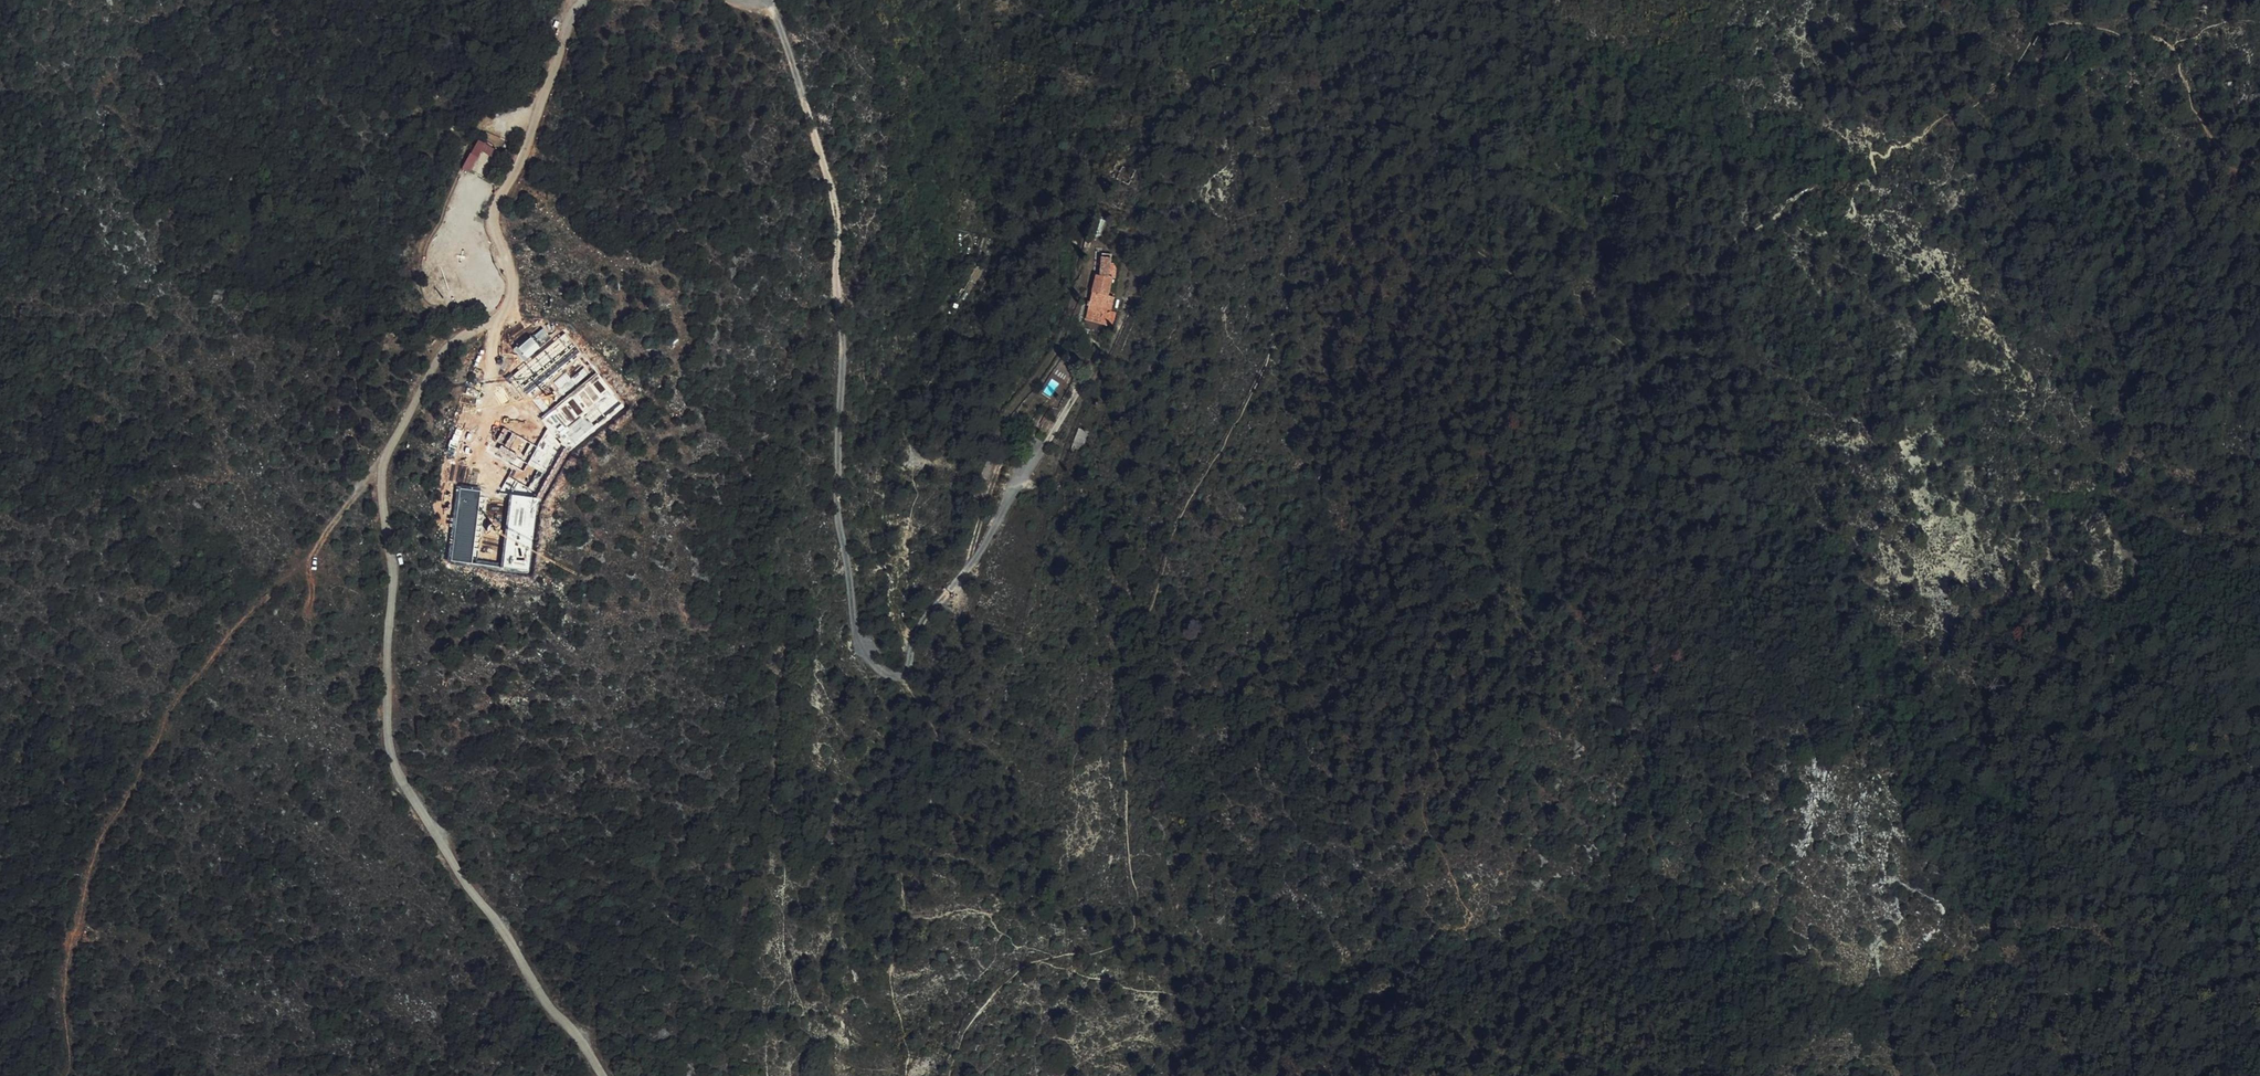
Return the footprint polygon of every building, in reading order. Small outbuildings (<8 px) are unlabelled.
[(1217,89),(1227,86),(1224,74),(1213,77),(1217,89)] [(1112,182),(1119,185),(1123,174),(1116,171),(1112,182)] [(1133,177),(1123,174),(1119,185),(1129,188),(1133,177)] [(1102,308),(1099,318),(1098,328),(1111,331),(1115,317),(1111,316),(1114,302),(1107,300),(1115,260),(1106,258),(1102,280),(1095,279),(1089,305),(1102,308)] [(1087,315),(1099,318),(1102,308),(1089,305),(1087,315)]
